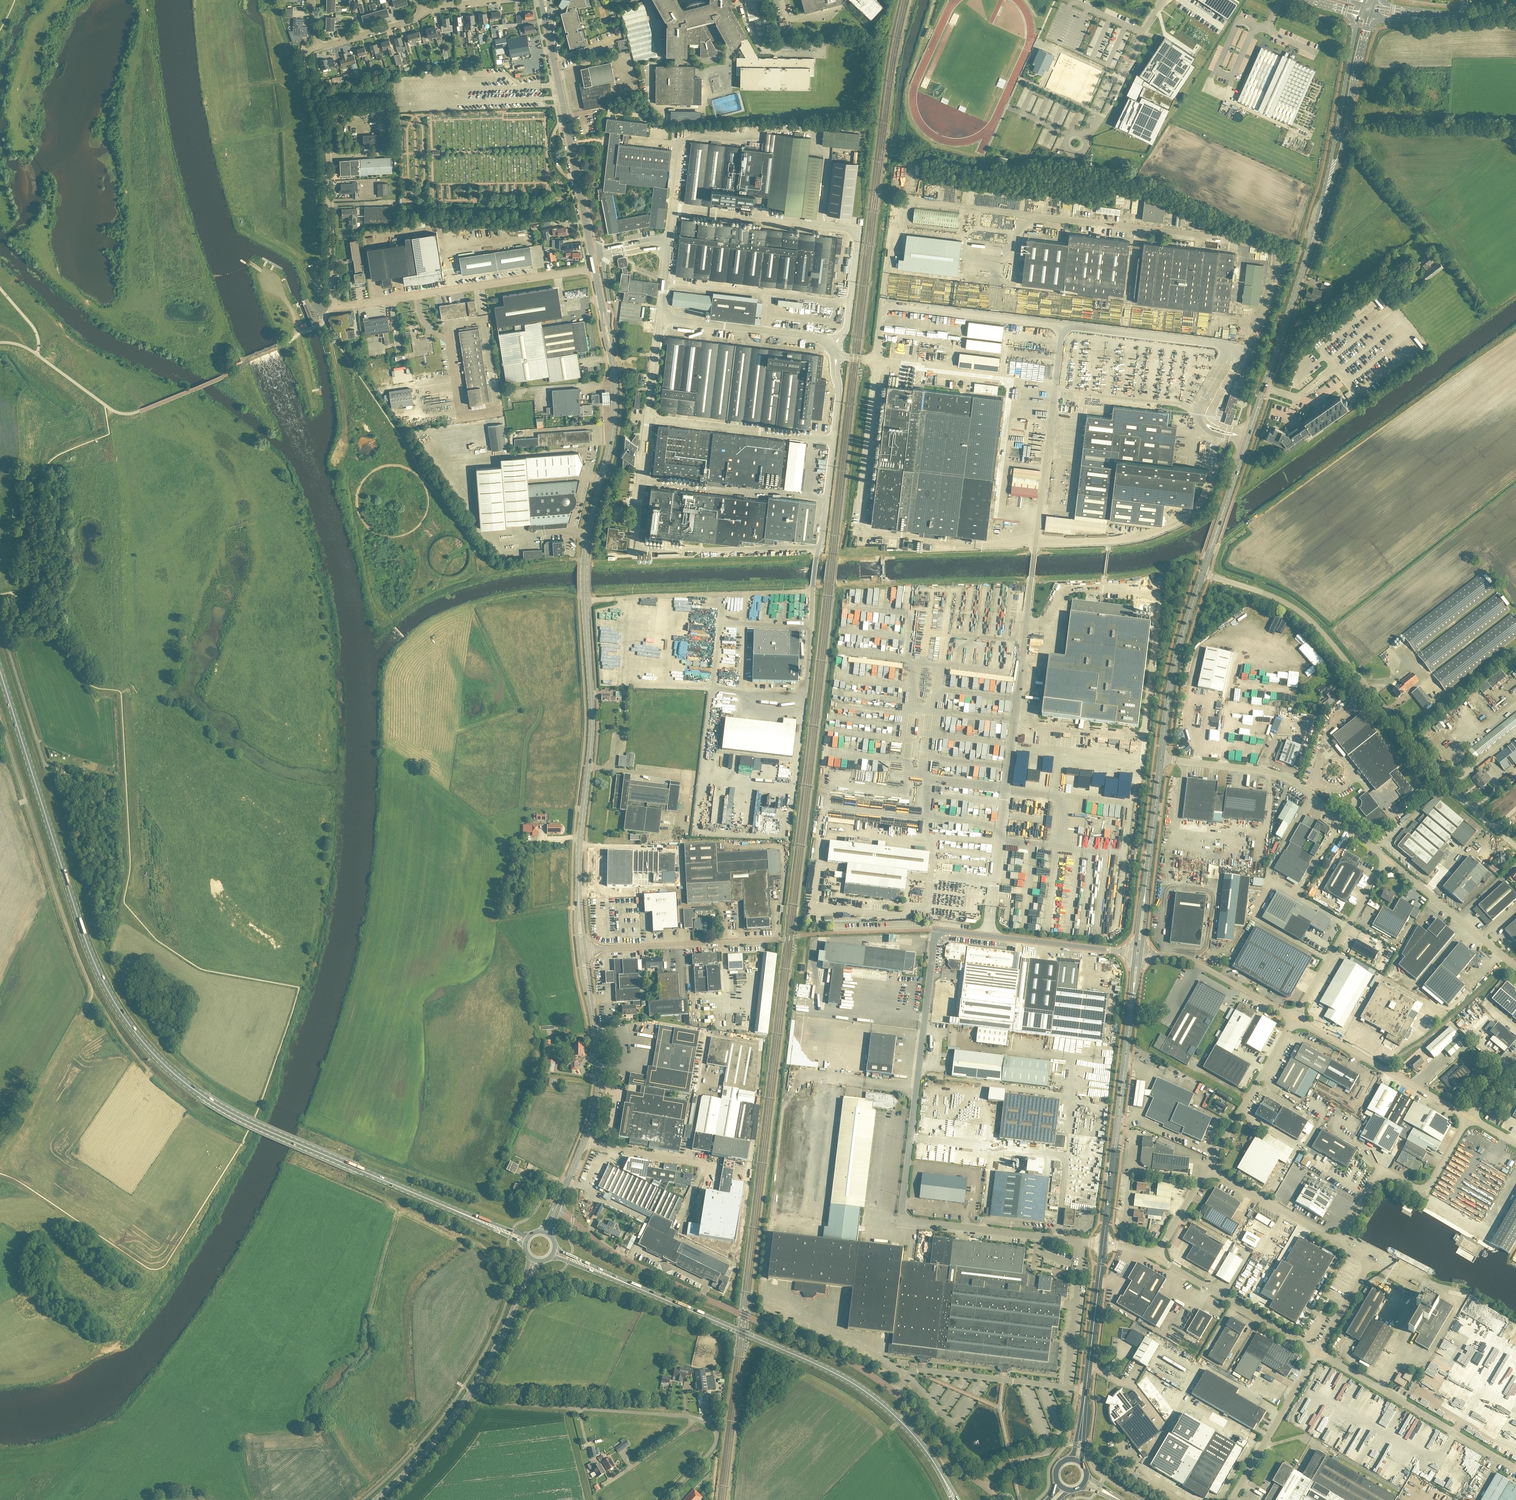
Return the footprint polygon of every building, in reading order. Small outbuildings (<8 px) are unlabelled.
[(582,30),(579,31),(578,29),(581,28),(577,9),(576,9),(576,8),(574,0),(561,0),(558,6),(562,10),(567,9),(566,12),(561,13),(565,32),(567,31),(568,34),(566,34),(570,49),(586,45),(582,30)] [(680,61),(681,60),(682,60),(683,56),(686,56),(686,44),(700,45),(700,57),(702,58),(704,58),(706,57),(708,57),(710,56),(712,56),(714,55),(716,54),(717,53),(711,42),(723,35),(729,45),(731,43),(734,46),(735,47),(736,46),(738,45),(745,58),(737,58),(736,75),(740,75),(740,89),(765,89),(765,87),(769,87),(769,89),(781,89),(781,88),(785,88),(785,89),(810,89),(810,76),(814,76),(814,59),(758,58),(747,38),(746,39),(744,36),(746,35),(731,9),(730,4),(730,0),(710,0),(710,2),(705,3),(705,1),(701,1),(697,1),(695,2),(693,2),(689,4),(686,6),(686,8),(681,9),(676,0),(654,0),(665,21),(667,25),(666,56),(674,56),(674,67),(656,66),(656,104),(701,105),(701,78),(694,77),(694,67),(678,67),(678,60),(680,61)] [(749,23),(754,21),(758,38),(773,34),(765,0),(743,0),(749,23)] [(804,13),(843,3),(845,0),(801,0),(804,13)] [(883,7),(876,0),(849,0),(871,20),(883,7)] [(1232,0),(1199,0),(1228,19),(1238,4),(1232,0)] [(380,10),(382,18),(389,16),(387,9),(386,7),(385,2),(382,3),(384,9),(380,10)] [(382,18),(380,10),(377,11),(375,3),(372,4),(376,20),(382,18)] [(368,14),(370,21),(376,20),(372,4),(369,5),(371,13),(368,14)] [(336,11),(336,14),(341,15),(341,9),(335,8),(335,5),(327,5),(327,11),(336,11)] [(635,65),(658,59),(644,5),(620,12),(635,65)] [(500,18),(500,12),(491,13),(491,14),(489,14),(490,25),(495,25),(495,20),(495,19),(500,18)] [(533,19),(533,18),(533,17),(533,16),(533,15),(532,12),(524,13),(525,15),(516,16),(517,24),(522,23),(521,21),(525,20),(533,19)] [(327,17),(326,24),(334,24),(334,20),(340,21),(341,15),(336,14),(336,18),(327,17)] [(370,21),(368,14),(362,16),(364,23),(370,21)] [(483,23),(487,23),(486,14),(479,14),(480,24),(480,28),(484,28),(483,23)] [(442,32),(452,31),(451,25),(449,25),(448,18),(443,19),(443,25),(441,25),(442,32)] [(307,36),(307,27),(302,27),(302,24),(303,24),(303,19),(293,19),(293,26),(293,27),(293,36),(307,36)] [(524,27),(519,28),(520,32),(520,35),(525,34),(535,32),(533,25),(524,27)] [(442,45),(441,39),(440,29),(436,30),(435,27),(426,29),(429,38),(435,37),(438,46),(442,45)] [(419,45),(418,40),(421,39),(419,31),(413,33),(416,45),(417,46),(419,45)] [(416,45),(413,33),(407,35),(409,43),(413,42),(414,46),(416,45)] [(527,36),(507,39),(510,58),(530,54),(527,36)] [(403,51),(403,50),(406,50),(405,47),(402,48),(401,45),(402,45),(400,37),(395,38),(396,45),(395,45),(397,50),(400,50),(400,52),(403,51)] [(1140,75),(1136,82),(1174,100),(1196,67),(1191,64),(1196,58),(1165,37),(1164,39),(1153,54),(1153,55),(1142,72),(1139,75),(1140,75)] [(495,40),(496,48),(507,46),(506,38),(495,40)] [(627,39),(617,41),(620,53),(630,50),(627,39)] [(388,56),(392,55),(393,54),(391,47),(389,40),(381,42),(383,50),(386,49),(388,53),(387,53),(388,56)] [(377,61),(383,59),(381,51),(378,52),(376,44),(370,46),(372,53),(375,53),(377,61)] [(363,61),(368,60),(366,54),(364,47),(357,50),(358,56),(361,55),(363,61)] [(1239,100),(1291,124),(1314,72),(1294,63),(1295,61),(1289,58),(1283,55),(1282,58),(1261,49),(1256,61),(1239,100)] [(1052,54),(1042,50),(1033,71),(1042,75),(1052,54)] [(348,65),(355,63),(353,56),(347,58),(346,53),(341,54),(343,60),(340,61),(341,66),(347,64),(348,65)] [(329,67),(335,65),(333,59),(327,60),(326,59),(320,61),(323,70),(329,68),(329,67)] [(360,75),(356,63),(350,65),(354,77),(360,75)] [(580,69),(583,83),(597,81),(600,97),(612,95),(610,86),(614,86),(613,81),(614,81),(610,63),(588,68),(588,67),(580,69)] [(1000,78),(997,86),(1004,89),(1007,81),(1000,78)] [(602,106),(600,97),(597,81),(583,83),(579,84),(584,110),(602,106)] [(1174,100),(1136,82),(1136,83),(1129,97),(1115,126),(1149,143),(1152,144),(1174,100)] [(670,113),(670,123),(685,123),(685,113),(670,113)] [(1243,119),(1243,118),(1243,116),(1242,114),(1241,113),(1239,113),(1237,113),(1235,114),(1234,116),(1234,117),(1234,119),(1235,121),(1237,122),(1239,122),(1240,122),(1242,121),(1243,119)] [(605,131),(610,132),(620,133),(623,133),(622,140),(626,141),(626,137),(629,137),(629,134),(646,136),(647,123),(607,118),(605,131)] [(858,149),(859,134),(823,131),(822,146),(858,149)] [(620,133),(610,132),(606,163),(616,164),(618,144),(620,133)] [(363,146),(388,145),(387,135),(363,136),(363,146)] [(686,189),(684,202),(717,206),(734,208),(735,207),(752,209),(754,195),(768,197),(773,152),(764,151),(764,143),(762,143),(761,147),(744,145),(744,148),(720,145),(720,142),(710,141),(710,144),(691,142),(686,189)] [(649,226),(662,228),(672,150),(618,144),(616,164),(606,163),(603,190),(602,190),(602,188),(597,189),(599,197),(601,197),(608,234),(649,226)] [(999,157),(998,164),(1006,165),(1008,159),(999,157)] [(351,178),(351,175),(392,173),(392,158),(340,160),(340,175),(341,175),(342,178),(351,178)] [(833,161),(826,215),(852,218),(858,164),(833,161)] [(1271,170),(1267,168),(1263,178),(1266,180),(1271,170)] [(1279,173),(1276,172),(1271,182),(1274,183),(1279,173)] [(1287,177),(1284,175),(1279,185),(1282,187),(1287,177)] [(1295,180),(1292,179),(1287,189),(1291,190),(1295,180)] [(1303,184),(1300,182),(1295,192),(1299,194),(1303,184)] [(341,194),(342,194),(353,193),(353,196),(352,196),(353,196),(353,198),(352,198),(352,199),(357,198),(357,183),(352,183),(352,184),(341,185),(341,189),(340,189),(340,193),(340,194),(341,193),(341,194)] [(390,195),(390,185),(388,185),(388,183),(377,184),(378,196),(388,195),(390,195)] [(1280,194),(1276,192),(1272,202),(1275,204),(1280,194)] [(1288,197),(1284,196),(1280,206),(1283,207),(1288,197)] [(1296,201),(1292,199),(1288,209),(1291,211),(1296,201)] [(1165,202),(1145,200),(1142,220),(1163,223),(1165,202)] [(349,222),(348,222),(348,228),(357,228),(357,222),(364,222),(364,223),(389,222),(389,207),(364,207),(364,216),(361,216),(357,217),(349,217),(349,222)] [(1095,218),(1095,209),(1068,207),(1068,217),(1095,218)] [(1120,216),(1120,210),(1096,207),(1096,213),(1120,216)] [(342,217),(349,217),(357,217),(356,209),(342,210),(342,217)] [(425,217),(414,218),(414,227),(425,227),(425,217)] [(413,227),(413,218),(402,218),(402,227),(413,227)] [(680,241),(676,276),(808,291),(830,294),(835,253),(840,254),(842,239),(837,238),(711,223),(711,218),(707,218),(707,222),(699,222),(682,220),(680,235),(679,235),(679,240),(680,241)] [(557,228),(552,229),(553,233),(558,232),(558,235),(562,234),(562,236),(568,235),(567,229),(565,229),(565,227),(557,229),(557,228)] [(382,248),(367,250),(371,280),(381,278),(383,287),(385,287),(392,286),(390,277),(403,275),(404,285),(410,284),(412,283),(412,284),(416,284),(416,283),(420,282),(420,283),(428,282),(436,280),(435,280),(437,279),(437,280),(443,279),(442,271),(441,272),(441,270),(442,270),(436,233),(411,237),(405,238),(406,244),(382,248)] [(1063,289),(1078,291),(1078,294),(1108,297),(1108,294),(1123,296),(1130,241),(1070,234),(1069,244),(1027,239),(1022,284),(1063,289)] [(962,242),(907,235),(904,260),(899,259),(898,270),(957,277),(962,242)] [(351,272),(354,272),(357,272),(363,271),(363,265),(360,265),(360,263),(361,263),(357,241),(350,242),(350,243),(346,243),(351,272)] [(570,244),(564,245),(565,251),(579,249),(578,243),(570,244)] [(1144,243),(1142,258),(1139,258),(1134,298),(1138,298),(1137,303),(1212,312),(1212,311),(1228,313),(1235,254),(1219,252),(1144,243)] [(462,275),(532,264),(529,247),(459,257),(462,275)] [(1426,263),(1423,266),(1426,270),(1431,267),(1429,264),(1436,259),(1431,253),(1423,260),(1426,263)] [(657,283),(633,280),(629,280),(630,274),(628,274),(627,273),(628,272),(626,262),(624,262),(624,258),(619,259),(619,263),(621,263),(623,273),(621,273),(619,291),(624,292),(623,300),(645,303),(646,295),(656,296),(657,283)] [(1427,280),(1444,268),(1439,263),(1423,275),(1427,280)] [(1263,266),(1247,264),(1242,304),(1259,306),(1263,266)] [(357,272),(357,273),(354,274),(355,283),(365,281),(364,272),(363,271),(357,272)] [(945,292),(945,284),(936,283),(936,292),(945,292)] [(947,284),(947,293),(955,293),(955,284),(947,284)] [(552,288),(503,296),(504,306),(494,307),(497,327),(557,318),(552,288)] [(1307,292),(1305,298),(1314,301),(1315,297),(1320,299),(1322,292),(1313,289),(1312,293),(1307,292)] [(674,292),(672,306),(711,311),(710,319),(759,325),(761,316),(755,316),(757,302),(712,296),(674,292)] [(802,302),(778,299),(777,306),(801,308),(802,302)] [(1083,312),(1083,299),(1074,299),(1074,312),(1083,312)] [(439,307),(441,320),(470,315),(470,316),(476,315),(474,300),(467,301),(467,302),(439,306),(439,307)] [(1042,300),(1042,313),(1051,313),(1051,300),(1042,300)] [(638,326),(641,305),(621,302),(619,323),(638,326)] [(815,310),(815,304),(811,304),(811,303),(806,303),(806,314),(811,314),(811,307),(812,307),(812,310),(815,310)] [(352,312),(351,312),(352,313),(330,317),(329,320),(333,325),(330,326),(331,329),(332,329),(334,338),(341,337),(341,336),(343,339),(346,339),(347,339),(345,327),(353,326),(354,326),(352,312)] [(383,333),(388,332),(390,332),(387,317),(363,321),(365,335),(378,333),(379,338),(383,337),(383,333)] [(525,330),(498,334),(506,383),(548,376),(549,382),(580,377),(576,353),(581,352),(583,352),(588,351),(584,321),(542,328),(525,330)] [(459,332),(470,405),(471,405),(485,403),(490,402),(478,329),(459,332)] [(347,339),(355,338),(354,330),(346,331),(347,339)] [(668,337),(660,411),(809,429),(810,429),(811,419),(821,420),(826,380),(821,379),(824,356),(818,355),(668,337)] [(1000,358),(960,353),(958,367),(998,372),(1000,358)] [(998,386),(975,384),(974,393),(997,396),(998,386)] [(993,480),(994,480),(1003,400),(888,385),(871,526),(890,528),(890,529),(896,530),(896,529),(919,531),(918,535),(938,538),(938,534),(986,540),(993,480)] [(410,389),(389,392),(391,403),(400,402),(400,406),(413,405),(412,400),(410,389)] [(580,413),(580,407),(579,389),(552,390),(554,415),(580,413)] [(610,404),(610,390),(602,390),(602,404),(610,404)] [(592,404),(599,403),(599,394),(591,395),(592,404)] [(1230,396),(1225,412),(1227,413),(1226,416),(1229,417),(1228,418),(1227,418),(1225,422),(1231,423),(1232,419),(1235,410),(1231,409),(1233,403),(1235,399),(1235,398),(1230,396)] [(1312,433),(1348,408),(1340,397),(1328,406),(1325,402),(1324,404),(1323,404),(1323,405),(1322,405),(1322,406),(1322,407),(1323,408),(1323,410),(1319,413),(1318,413),(1304,423),(1305,423),(1298,428),(1297,428),(1290,433),(1288,430),(1287,431),(1284,430),(1284,432),(1275,428),(1273,433),(1270,431),(1266,439),(1283,446),(1287,451),(1305,438),(1311,433),(1312,433)] [(583,415),(592,415),(591,405),(582,406),(583,407),(580,407),(580,413),(583,413),(583,415)] [(1205,479),(1206,470),(1158,464),(1162,425),(1167,425),(1168,413),(1163,413),(1163,411),(1159,410),(1158,412),(1113,407),(1112,419),(1087,416),(1086,429),(1085,429),(1075,515),(1162,525),(1165,503),(1192,506),(1196,478),(1205,479)] [(491,451),(507,449),(503,424),(488,426),(491,451)] [(779,488),(784,441),(658,426),(652,474),(685,477),(707,480),(706,485),(724,487),(725,485),(759,489),(759,486),(779,488)] [(514,439),(515,448),(590,442),(589,430),(537,434),(538,438),(514,439)] [(634,465),(635,454),(633,453),(634,451),(635,452),(637,450),(636,449),(638,446),(636,444),(636,438),(633,438),(631,441),(625,437),(624,448),(626,449),(621,456),(623,458),(622,469),(623,469),(623,464),(626,464),(628,461),(634,465)] [(1038,446),(1026,444),(1024,456),(1036,458),(1038,446)] [(578,453),(525,457),(527,478),(580,475),(583,465),(582,465),(582,463),(579,453),(578,453)] [(481,529),(506,527),(501,467),(476,469),(481,529)] [(1040,470),(1014,467),(1011,495),(1037,498),(1040,470)] [(577,481),(528,485),(531,525),(529,527),(529,530),(531,532),(534,532),(536,529),(544,529),(544,530),(544,529),(566,527),(569,513),(570,513),(571,513),(572,512),(572,511),(573,511),(574,510),(574,509),(575,508),(575,507),(575,506),(576,505),(576,504),(576,503),(576,502),(575,501),(575,500),(574,499),(574,498),(573,497),(577,481)] [(742,540),(741,544),(753,546),(754,541),(773,543),(774,538),(816,543),(817,537),(816,537),(816,536),(812,536),(816,502),(768,497),(768,501),(651,488),(645,535),(739,546),(740,540),(742,540)] [(624,537),(624,532),(620,532),(619,533),(618,533),(618,528),(608,527),(606,547),(626,549),(627,539),(622,539),(622,537),(624,537)] [(909,540),(903,539),(902,550),(907,550),(908,547),(912,548),(913,543),(908,543),(909,540)] [(563,546),(562,546),(562,541),(548,542),(546,544),(547,549),(545,549),(544,549),(545,556),(563,555),(563,551),(563,550),(564,550),(565,549),(565,548),(565,547),(564,547),(564,546),(563,546)] [(542,558),(541,550),(523,551),(523,559),(542,558)] [(1494,591),(1481,575),(1402,636),(1415,652),(1494,591)] [(854,595),(854,597),(858,598),(859,593),(857,593),(852,592),(853,589),(852,589),(850,594),(854,595)] [(1430,672),(1509,611),(1497,595),(1418,656),(1430,672)] [(692,598),(691,610),(716,612),(716,608),(713,608),(713,604),(710,604),(710,599),(692,598)] [(1049,656),(1044,701),(1042,716),(1080,721),(1138,728),(1151,623),(1132,621),(1134,608),(1073,600),(1066,658),(1049,656)] [(1515,638),(1515,620),(1512,615),(1433,676),(1446,692),(1515,638)] [(713,624),(694,622),(695,620),(689,620),(689,621),(679,621),(679,627),(712,629),(713,624)] [(734,654),(735,630),(723,629),(723,638),(727,639),(727,643),(723,643),(723,653),(721,653),(721,659),(734,659),(735,654),(734,654)] [(857,643),(860,643),(859,646),(868,647),(869,641),(864,640),(864,632),(858,631),(857,643)] [(798,684),(799,633),(754,632),(752,682),(798,684)] [(876,633),(875,646),(869,646),(869,647),(882,648),(886,649),(886,651),(894,651),(894,647),(886,647),(886,636),(881,636),(881,633),(876,633)] [(686,649),(685,658),(692,658),(692,662),(703,663),(703,659),(709,659),(709,653),(703,652),(703,649),(699,648),(698,652),(693,652),(694,649),(686,649)] [(1223,693),(1232,654),(1207,648),(1198,688),(1223,693)] [(901,668),(902,663),(848,657),(847,662),(873,665),(878,666),(877,674),(882,675),(883,666),(901,668)] [(1492,689),(1506,677),(1501,670),(1486,682),(1492,689)] [(735,677),(735,675),(723,673),(723,678),(726,679),(726,684),(734,686),(735,679),(732,679),(732,677),(735,677)] [(1403,694),(1419,681),(1412,673),(1397,685),(1398,686),(1393,691),(1398,698),(1404,694),(1403,694)] [(989,692),(995,691),(994,679),(986,680),(987,686),(983,686),(983,690),(989,689),(989,692)] [(1332,698),(1339,692),(1332,684),(1326,689),(1323,685),(1317,690),(1322,696),(1324,693),(1328,698),(1321,703),(1325,708),(1335,701),(1332,698)] [(881,685),(881,694),(902,695),(902,691),(898,691),(898,692),(888,691),(888,686),(881,685)] [(1431,703),(1419,688),(1411,694),(1423,709),(1431,703)] [(602,701),(616,701),(616,698),(621,699),(621,692),(616,692),(616,697),(610,697),(610,695),(602,695),(602,701)] [(1003,713),(1004,700),(993,699),(993,701),(987,700),(987,703),(981,702),(980,714),(987,714),(987,712),(992,712),(992,711),(999,712),(1003,713)] [(721,716),(721,713),(748,715),(749,704),(727,703),(727,705),(720,705),(720,706),(713,705),(712,715),(721,716)] [(1375,790),(1369,795),(1367,793),(1359,799),(1360,799),(1362,802),(1362,807),(1359,809),(1366,817),(1367,816),(1372,822),(1369,824),(1374,830),(1388,819),(1380,809),(1383,807),(1386,811),(1392,806),(1391,804),(1400,797),(1402,800),(1413,791),(1396,770),(1402,765),(1377,734),(1377,733),(1361,714),(1333,737),(1348,756),(1347,757),(1348,757),(1348,756),(1375,790)] [(1515,726),(1515,714),(1485,738),(1484,737),(1468,750),(1470,753),(1468,754),(1468,756),(1472,761),(1474,762),(1476,760),(1476,757),(1515,726)] [(967,724),(967,718),(962,718),(961,736),(967,736),(967,735),(972,735),(972,724),(967,724)] [(783,725),(726,719),(722,750),(792,758),(796,721),(784,719),(783,725)] [(944,731),(956,731),(956,720),(951,719),(951,722),(945,722),(944,731)] [(995,736),(1001,737),(1001,730),(1007,731),(1007,725),(1002,724),(996,723),(996,730),(990,729),(990,733),(985,732),(985,735),(995,736)] [(842,747),(843,738),(826,736),(826,738),(832,739),(831,748),(836,749),(836,747),(842,747)] [(856,743),(861,744),(861,747),(866,747),(868,737),(862,736),(862,738),(857,737),(856,743)] [(879,750),(879,739),(868,739),(868,743),(873,743),(873,750),(879,750)] [(1294,766),(1301,746),(1287,741),(1286,744),(1282,743),(1275,761),(1284,764),(1284,763),(1294,766)] [(1515,762),(1515,741),(1494,758),(1505,771),(1515,762)] [(997,762),(998,749),(992,749),(993,744),(988,744),(988,749),(982,749),(981,759),(992,760),(992,762),(997,762)] [(1328,747),(1320,759),(1323,761),(1332,749),(1328,747)] [(626,757),(625,757),(620,756),(619,766),(632,768),(634,754),(627,754),(626,757)] [(752,781),(763,781),(764,756),(753,756),(752,781)] [(765,757),(765,771),(773,771),(773,757),(765,757)] [(779,773),(782,773),(782,781),(793,780),(793,760),(779,760),(779,773)] [(968,773),(967,779),(996,781),(996,782),(1001,782),(1002,770),(997,769),(996,776),(984,775),(984,774),(978,773),(978,770),(973,769),(973,774),(968,773)] [(1481,789),(1489,783),(1479,770),(1477,772),(1479,774),(1473,778),(1481,789)] [(1514,779),(1510,774),(1500,781),(1504,787),(1514,779)] [(644,834),(644,833),(659,835),(662,811),(666,811),(666,812),(677,813),(680,787),(680,783),(670,782),(670,786),(630,781),(630,776),(624,776),(624,777),(617,776),(614,801),(613,801),(613,803),(614,803),(613,809),(620,810),(620,811),(626,811),(624,831),(636,832),(636,835),(630,835),(630,841),(641,841),(641,845),(647,845),(647,834),(644,834)] [(1223,824),(1223,819),(1263,823),(1267,793),(1227,789),(1226,794),(1216,792),(1218,782),(1188,779),(1183,819),(1223,824)] [(709,798),(710,786),(699,785),(698,799),(703,800),(703,798),(709,798)] [(1079,786),(1080,794),(1087,793),(1086,785),(1079,786)] [(721,786),(720,797),(763,797),(763,787),(721,786)] [(1397,842),(1395,845),(1411,859),(1412,859),(1413,858),(1414,859),(1411,862),(1428,876),(1445,856),(1442,854),(1449,846),(1445,843),(1451,836),(1464,847),(1476,832),(1464,821),(1463,822),(1440,802),(1436,798),(1420,810),(1424,814),(1422,815),(1423,816),(1421,817),(1418,821),(1420,823),(1419,824),(1416,822),(1415,822),(1414,822),(1408,830),(1406,829),(1405,828),(1404,829),(1396,839),(1395,840),(1396,841),(1397,842)] [(1283,822),(1275,836),(1281,839),(1299,808),(1288,802),(1278,819),(1283,822)] [(1314,857),(1325,838),(1324,838),(1326,835),(1327,836),(1330,831),(1329,830),(1329,829),(1319,820),(1318,822),(1306,816),(1301,824),(1300,823),(1289,842),(1290,843),(1290,844),(1286,851),(1284,850),(1273,869),(1299,884),(1310,865),(1309,864),(1313,857),(1313,856),(1314,857)] [(532,836),(538,836),(538,824),(526,824),(526,825),(526,833),(532,833),(532,836)] [(561,832),(562,832),(562,827),(561,827),(561,825),(547,825),(547,834),(561,834),(561,832)] [(927,874),(930,854),(885,848),(886,843),(879,843),(878,848),(855,845),(855,840),(845,839),(845,844),(830,842),(827,862),(847,864),(844,894),(899,900),(900,890),(905,891),(907,871),(927,874)] [(1118,839),(1099,839),(1099,846),(1108,846),(1108,849),(1118,849),(1118,839)] [(684,845),(686,888),(687,904),(744,901),(745,920),(746,920),(747,929),(769,928),(769,919),(770,919),(769,890),(773,890),(772,881),(781,880),(779,851),(724,853),(724,850),(720,850),(719,844),(684,845)] [(608,852),(607,887),(632,887),(632,873),(653,873),(653,874),(653,883),(657,883),(662,883),(675,884),(675,873),(675,854),(658,854),(658,853),(633,853),(633,852),(608,852)] [(1357,869),(1360,864),(1358,863),(1360,859),(1346,852),(1324,891),(1345,903),(1363,873),(1357,869)] [(1500,852),(1493,861),(1501,868),(1508,859),(1505,857),(1505,856),(1503,855),(1504,855),(1503,855),(1500,852)] [(1491,876),(1469,857),(1443,888),(1462,904),(1481,881),(1485,884),(1491,876)] [(1507,877),(1512,881),(1514,879),(1515,881),(1515,871),(1514,869),(1511,872),(1507,877)] [(1234,925),(1244,926),(1250,878),(1240,877),(1225,875),(1217,940),(1232,942),(1234,925)] [(1255,879),(1254,887),(1262,888),(1263,880),(1255,879)] [(1515,894),(1505,883),(1478,906),(1474,910),(1488,925),(1492,921),(1515,900),(1515,893),(1515,894)] [(977,906),(979,885),(972,885),(971,903),(960,902),(960,905),(977,906)] [(1394,896),(1396,893),(1391,891),(1389,893),(1385,891),(1385,892),(1384,891),(1382,894),(1383,894),(1381,898),(1390,903),(1394,896)] [(1171,925),(1172,925),(1170,943),(1201,947),(1207,897),(1176,893),(1173,919),(1172,919),(1171,920),(1170,924),(1171,925)] [(1277,893),(1262,919),(1284,931),(1301,941),(1310,926),(1324,934),(1332,920),(1330,919),(1318,912),(1317,914),(1311,924),(1298,916),(1303,908),(1277,893)] [(677,905),(676,894),(644,896),(645,914),(652,913),(653,933),(663,932),(663,930),(678,929),(677,905)] [(1052,929),(1063,931),(1064,924),(1066,924),(1070,894),(1068,894),(1067,896),(1063,895),(1061,909),(1059,909),(1060,904),(1056,904),(1055,910),(1061,911),(1061,913),(1062,913),(1061,920),(1053,919),(1052,929)] [(1373,926),(1388,934),(1397,939),(1415,908),(1400,899),(1393,913),(1383,907),(1373,926)] [(1105,923),(1109,924),(1111,902),(1101,901),(1100,908),(1106,909),(1105,923)] [(694,909),(683,910),(684,929),(692,928),(692,931),(707,930),(707,922),(704,923),(704,922),(702,923),(702,918),(695,919),(695,915),(713,913),(713,907),(694,908),(694,909)] [(1416,981),(1455,934),(1437,919),(1426,932),(1418,926),(1402,955),(1405,958),(1398,966),(1416,981)] [(1250,921),(1245,930),(1250,933),(1255,924),(1250,921)] [(1505,931),(1515,942),(1515,941),(1515,921),(1505,931)] [(1233,968),(1287,998),(1291,997),(1312,959),(1255,927),(1247,943),(1233,968)] [(1374,961),(1379,952),(1357,940),(1352,949),(1374,961)] [(915,969),(917,967),(914,964),(915,954),(905,953),(905,952),(825,943),(822,969),(832,970),(828,1004),(837,1005),(842,965),(903,972),(913,973),(914,969),(915,969)] [(1465,987),(1456,979),(1469,964),(1477,965),(1478,954),(1472,953),(1460,943),(1441,967),(1424,987),(1448,1007),(1465,987)] [(1109,995),(1077,991),(1080,961),(1060,958),(1059,963),(1030,960),(1014,958),(1015,957),(1015,953),(1007,952),(969,947),(968,947),(967,947),(967,949),(966,947),(956,946),(951,945),(951,946),(948,948),(947,948),(947,951),(948,952),(948,954),(947,953),(946,957),(949,960),(951,960),(950,965),(953,968),(959,969),(959,971),(960,971),(965,972),(959,1019),(950,1018),(950,1024),(1021,1033),(1103,1042),(1109,995)] [(754,956),(755,962),(759,962),(758,952),(747,953),(747,957),(754,956)] [(696,968),(694,968),(695,994),(721,992),(719,966),(716,966),(716,965),(718,965),(717,954),(707,955),(707,954),(703,954),(701,954),(701,955),(692,956),(693,966),(696,966),(696,968)] [(728,970),(743,969),(742,954),(727,955),(728,970)] [(658,975),(663,974),(662,958),(646,959),(646,969),(658,968),(658,975)] [(641,989),(640,975),(642,975),(642,961),(637,961),(637,960),(614,962),(617,1002),(640,1001),(639,989),(641,989)] [(1320,1004),(1319,1006),(1323,1008),(1324,1006),(1330,1009),(1325,1018),(1337,1025),(1342,1028),(1375,972),(1369,968),(1354,960),(1352,964),(1346,960),(1337,974),(1329,989),(1320,1004)] [(614,984),(613,972),(605,973),(606,984),(614,984)] [(689,1026),(688,1015),(687,1000),(680,1000),(678,974),(672,974),(672,972),(667,972),(667,974),(663,974),(658,975),(657,975),(659,1001),(648,1002),(649,1017),(684,1015),(685,1025),(689,1026)] [(1180,1016),(1207,1031),(1226,996),(1200,981),(1180,1016)] [(1507,982),(1491,1000),(1515,1020),(1515,992),(1513,990),(1515,989),(1507,982)] [(1408,1017),(1415,1003),(1381,984),(1361,1018),(1389,1034),(1386,1039),(1399,1046),(1414,1020),(1408,1017)] [(772,995),(760,993),(755,1033),(768,1035),(772,995)] [(635,1006),(640,1006),(640,1002),(633,1002),(633,1006),(622,1006),(623,1015),(636,1015),(635,1006)] [(1231,1008),(1225,1019),(1230,1021),(1216,1046),(1231,1055),(1234,1049),(1237,1051),(1242,1042),(1239,1041),(1255,1013),(1249,1009),(1248,1009),(1248,1007),(1246,1008),(1245,1007),(1240,1004),(1236,1011),(1231,1008)] [(742,1016),(741,1026),(747,1026),(747,1025),(750,1025),(750,1021),(747,1021),(747,1016),(742,1016)] [(1207,1031),(1180,1016),(1167,1039),(1165,1038),(1166,1037),(1161,1034),(1157,1042),(1159,1043),(1156,1049),(1169,1056),(1187,1066),(1207,1031)] [(1276,1025),(1263,1017),(1247,1045),(1260,1053),(1276,1025)] [(828,1019),(826,1037),(839,1038),(845,1039),(845,1037),(850,1037),(852,1021),(828,1019)] [(1508,1049),(1515,1039),(1515,1037),(1498,1022),(1489,1033),(1493,1036),(1490,1040),(1493,1043),(1504,1053),(1508,1049)] [(630,1075),(628,1085),(629,1085),(629,1084),(641,1086),(640,1094),(628,1092),(628,1091),(625,1104),(624,1104),(619,1137),(630,1139),(629,1144),(679,1153),(680,1148),(684,1122),(688,1102),(687,1102),(668,1099),(669,1091),(689,1094),(696,1049),(699,1033),(659,1026),(651,1077),(647,1077),(646,1078),(630,1075)] [(1451,1058),(1466,1044),(1450,1027),(1426,1049),(1434,1059),(1444,1050),(1451,1058)] [(978,1028),(976,1043),(1006,1047),(1008,1032),(978,1028)] [(793,1049),(804,1050),(805,1030),(801,1030),(800,1033),(794,1033),(793,1049)] [(892,1076),(897,1037),(871,1034),(867,1073),(892,1076)] [(701,1100),(692,1150),(712,1153),(712,1155),(725,1157),(727,1158),(736,1159),(747,1161),(751,1143),(750,1143),(750,1140),(753,1122),(751,1122),(754,1105),(753,1105),(755,1091),(759,1046),(711,1038),(707,1064),(726,1068),(723,1087),(721,1099),(719,1099),(703,1096),(701,1098),(701,1100)] [(850,1044),(850,1041),(828,1039),(827,1048),(846,1050),(847,1044),(850,1044)] [(583,1056),(583,1046),(582,1046),(582,1043),(574,1043),(574,1046),(573,1046),(573,1056),(583,1056)] [(1317,1073),(1318,1074),(1318,1073),(1350,1091),(1359,1076),(1303,1045),(1301,1049),(1296,1047),(1295,1046),(1289,1057),(1291,1059),(1317,1073)] [(1251,1066),(1231,1055),(1216,1046),(1203,1068),(1238,1088),(1251,1066)] [(952,1076),(1002,1082),(1005,1057),(955,1051),(952,1076)] [(837,1062),(840,1063),(840,1053),(836,1053),(836,1060),(832,1060),(832,1065),(837,1065),(837,1062)] [(1409,1064),(1415,1070),(1424,1063),(1418,1056),(1409,1064)] [(1005,1057),(1002,1082),(1047,1088),(1050,1062),(1005,1057)] [(1311,1087),(1318,1074),(1317,1073),(1291,1059),(1284,1072),(1311,1087)] [(555,1061),(547,1060),(545,1072),(553,1073),(555,1061)] [(1452,1091),(1456,1087),(1455,1086),(1470,1073),(1463,1065),(1460,1069),(1457,1065),(1441,1079),(1452,1091)] [(1308,1092),(1311,1087),(1284,1072),(1277,1085),(1295,1095),(1299,1087),(1308,1092)] [(1150,1095),(1149,1096),(1154,1099),(1146,1117),(1171,1128),(1170,1130),(1172,1131),(1173,1129),(1182,1133),(1202,1142),(1212,1119),(1188,1108),(1194,1094),(1176,1086),(1157,1078),(1152,1090),(1150,1095)] [(954,1080),(945,1080),(945,1091),(947,1091),(947,1083),(954,1083),(954,1080)] [(1146,1081),(1137,1080),(1134,1105),(1143,1107),(1144,1095),(1150,1095),(1152,1090),(1145,1089),(1146,1081)] [(1403,1139),(1412,1123),(1422,1106),(1418,1104),(1414,1102),(1410,1100),(1410,1099),(1407,1098),(1397,1093),(1397,1094),(1381,1085),(1365,1115),(1371,1118),(1360,1138),(1389,1154),(1399,1137),(1403,1139)] [(1004,1103),(1005,1094),(1005,1091),(990,1089),(988,1101),(1004,1103)] [(1228,1096),(1218,1091),(1216,1094),(1226,1100),(1228,1096)] [(894,1106),(896,1105),(894,1103),(895,1098),(893,1096),(866,1093),(865,1102),(844,1100),(828,1228),(825,1227),(823,1240),(774,1234),(769,1279),(796,1282),(795,1289),(797,1291),(805,1292),(805,1294),(806,1296),(813,1297),(815,1295),(815,1293),(823,1294),(825,1292),(826,1286),(853,1289),(849,1320),(847,1320),(846,1328),(848,1330),(888,1334),(890,1344),(889,1351),(891,1354),(920,1357),(920,1359),(921,1361),(927,1362),(930,1360),(930,1358),(1000,1367),(1000,1369),(1001,1371),(1008,1371),(1010,1370),(1010,1368),(1054,1373),(1056,1371),(1059,1343),(1052,1343),(1053,1339),(1057,1340),(1062,1298),(1067,1299),(1068,1284),(1057,1280),(1057,1282),(1051,1283),(1052,1279),(1040,1277),(1039,1281),(1035,1280),(1035,1277),(1032,1276),(1032,1274),(1026,1266),(1023,1265),(1025,1249),(934,1239),(931,1265),(902,1262),(904,1249),(857,1244),(866,1167),(870,1167),(870,1164),(867,1164),(873,1108),(892,1111),(893,1109),(894,1106)] [(1064,1149),(1066,1136),(1056,1135),(1060,1100),(1005,1094),(1004,1103),(1000,1139),(1049,1145),(1049,1147),(1064,1149)] [(1207,1095),(1202,1106),(1206,1108),(1211,1097),(1207,1095)] [(1297,1140),(1308,1122),(1283,1107),(1283,1108),(1280,1106),(1281,1105),(1266,1097),(1263,1103),(1260,1105),(1261,1106),(1255,1115),(1297,1140)] [(1217,1103),(1214,1108),(1221,1112),(1223,1113),(1228,1106),(1222,1103),(1216,1099),(1215,1102),(1217,1103)] [(1450,1122),(1422,1106),(1412,1123),(1443,1140),(1451,1126),(1449,1124),(1450,1122)] [(1408,1141),(1408,1142),(1412,1144),(1414,1140),(1427,1147),(1436,1152),(1443,1140),(1412,1123),(1403,1139),(1408,1141)] [(985,1140),(987,1125),(975,1124),(974,1139),(985,1140)] [(1347,1168),(1357,1150),(1322,1130),(1312,1147),(1347,1168)] [(1248,1150),(1237,1169),(1264,1184),(1279,1160),(1283,1153),(1289,1157),(1294,1150),(1266,1134),(1262,1141),(1256,1138),(1253,1136),(1252,1137),(1249,1140),(1250,1141),(1253,1143),(1249,1150),(1247,1149),(1248,1150)] [(1172,1172),(1173,1157),(1174,1151),(1156,1143),(1156,1146),(1152,1145),(1153,1138),(1143,1137),(1142,1147),(1143,1147),(1141,1162),(1140,1162),(1144,1167),(1145,1167),(1148,1167),(1148,1169),(1172,1172)] [(1414,1140),(1412,1144),(1408,1142),(1396,1162),(1416,1173),(1421,1164),(1413,1160),(1415,1157),(1422,1161),(1427,1153),(1425,1152),(1427,1147),(1414,1140)] [(918,1151),(917,1159),(953,1162),(955,1162),(954,1157),(951,1157),(951,1155),(949,1155),(949,1150),(949,1148),(948,1148),(944,1150),(945,1153),(942,1154),(945,1154),(945,1156),(943,1156),(942,1156),(937,1158),(937,1156),(938,1148),(933,1147),(933,1150),(927,1149),(922,1150),(924,1155),(921,1155),(921,1151),(918,1151)] [(1301,1151),(1295,1162),(1300,1164),(1306,1154),(1301,1151)] [(1025,1156),(1024,1171),(1044,1171),(1044,1155),(1033,1154),(1033,1156),(1025,1156)] [(1190,1159),(1173,1157),(1172,1172),(1188,1174),(1190,1159)] [(629,1159),(623,1171),(658,1188),(661,1181),(668,1183),(670,1172),(663,1171),(648,1168),(649,1162),(629,1159)] [(515,1174),(519,1166),(511,1162),(507,1170),(515,1174)] [(674,1239),(667,1236),(684,1201),(665,1191),(658,1188),(609,1165),(598,1187),(654,1214),(638,1245),(663,1257),(663,1258),(665,1259),(674,1239)] [(694,1183),(696,1177),(692,1176),(684,1175),(676,1173),(670,1172),(668,1183),(669,1183),(690,1187),(691,1183),(694,1183)] [(1044,1224),(1049,1178),(995,1172),(990,1217),(1044,1224)] [(965,1204),(968,1179),(923,1174),(920,1198),(965,1204)] [(1136,1188),(1137,1188),(1137,1191),(1143,1192),(1142,1195),(1149,1196),(1150,1189),(1146,1189),(1147,1185),(1142,1185),(1142,1183),(1137,1182),(1136,1188)] [(1135,1207),(1141,1208),(1148,1208),(1169,1211),(1172,1185),(1158,1183),(1157,1190),(1155,1190),(1154,1197),(1149,1196),(1142,1195),(1136,1195),(1136,1199),(1135,1199),(1134,1202),(1135,1202),(1135,1207)] [(520,1192),(523,1187),(516,1184),(513,1189),(520,1192)] [(1322,1218),(1332,1201),(1306,1185),(1296,1203),(1322,1218)] [(740,1198),(741,1189),(733,1188),(731,1196),(706,1192),(699,1236),(734,1242),(741,1198),(740,1198)] [(1205,1216),(1203,1219),(1233,1237),(1239,1225),(1231,1220),(1241,1204),(1216,1188),(1205,1205),(1200,1213),(1205,1216)] [(1148,1208),(1141,1208),(1141,1211),(1135,1210),(1134,1217),(1139,1218),(1138,1223),(1144,1223),(1144,1219),(1143,1219),(1143,1215),(1147,1215),(1148,1208)] [(1074,1227),(1076,1211),(1066,1210),(1064,1226),(1074,1227)] [(1515,1241),(1515,1217),(1509,1213),(1491,1244),(1509,1254),(1515,1241)] [(1258,1214),(1255,1219),(1268,1226),(1271,1221),(1258,1214)] [(607,1235),(613,1223),(608,1221),(605,1226),(600,1223),(599,1223),(597,1228),(605,1232),(604,1234),(607,1235)] [(613,1223),(607,1235),(610,1237),(611,1235),(618,1238),(619,1239),(621,1233),(613,1230),(616,1224),(613,1223)] [(1186,1259),(1209,1272),(1224,1246),(1205,1235),(1207,1232),(1192,1223),(1183,1240),(1194,1246),(1186,1259)] [(1241,1241),(1254,1249),(1260,1239),(1247,1232),(1241,1241)] [(629,1244),(633,1236),(627,1233),(623,1241),(629,1244)] [(1274,1272),(1261,1295),(1272,1302),(1269,1308),(1296,1323),(1313,1294),(1334,1258),(1300,1237),(1285,1263),(1282,1261),(1276,1272),(1274,1272)] [(676,1264),(713,1282),(711,1286),(719,1290),(718,1291),(723,1293),(728,1284),(726,1284),(729,1278),(725,1276),(730,1266),(674,1239),(665,1259),(676,1265),(676,1264)] [(1230,1252),(1216,1277),(1229,1284),(1243,1260),(1230,1252)] [(1127,1264),(1120,1260),(1114,1270),(1122,1274),(1127,1264)] [(1121,1296),(1116,1304),(1156,1327),(1161,1318),(1171,1301),(1158,1293),(1166,1280),(1142,1265),(1138,1263),(1128,1279),(1132,1282),(1123,1297),(1121,1296)] [(1359,1342),(1387,1295),(1373,1287),(1346,1334),(1359,1342)] [(1428,1350),(1454,1307),(1440,1300),(1438,1303),(1433,1301),(1434,1299),(1429,1296),(1428,1298),(1423,1295),(1417,1307),(1421,1309),(1408,1331),(1414,1334),(1415,1332),(1420,1335),(1415,1342),(1428,1350)] [(1200,1339),(1213,1318),(1199,1310),(1187,1332),(1200,1339)] [(1515,1331),(1482,1315),(1478,1323),(1499,1332),(1512,1338),(1515,1331)] [(1223,1366),(1246,1327),(1231,1318),(1208,1357),(1223,1366)] [(1353,1355),(1374,1367),(1394,1333),(1373,1321),(1353,1355)] [(1146,1368),(1159,1346),(1132,1330),(1132,1331),(1130,1329),(1123,1329),(1121,1340),(1126,1340),(1126,1341),(1139,1349),(1133,1360),(1146,1368)] [(1245,1353),(1261,1362),(1273,1342),(1257,1333),(1245,1353)] [(1273,1342),(1261,1362),(1287,1377),(1299,1358),(1273,1342)] [(1497,1344),(1495,1348),(1497,1349),(1496,1351),(1504,1355),(1507,1349),(1497,1344)] [(1261,1362),(1245,1353),(1234,1372),(1250,1381),(1261,1362)] [(1184,1366),(1181,1369),(1187,1374),(1190,1370),(1184,1366)] [(1486,1389),(1488,1387),(1454,1367),(1450,1374),(1470,1385),(1472,1381),(1486,1389)] [(692,1370),(686,1368),(685,1370),(675,1368),(673,1377),(685,1379),(686,1375),(691,1376),(692,1370)] [(721,1395),(718,1369),(695,1372),(698,1391),(708,1390),(709,1396),(721,1395)] [(1259,1425),(1266,1412),(1260,1408),(1236,1395),(1239,1390),(1206,1371),(1192,1395),(1253,1430),(1257,1424),(1259,1425)] [(1409,1383),(1413,1376),(1406,1372),(1404,1377),(1399,1374),(1395,1382),(1402,1386),(1403,1383),(1405,1384),(1406,1382),(1409,1383)] [(1485,1409),(1488,1405),(1451,1383),(1450,1384),(1446,1382),(1443,1386),(1445,1387),(1443,1391),(1466,1404),(1468,1400),(1485,1409)] [(1111,1399),(1109,1405),(1108,1406),(1109,1406),(1109,1405),(1110,1405),(1110,1408),(1110,1411),(1110,1413),(1110,1416),(1111,1419),(1112,1421),(1113,1423),(1115,1425),(1114,1423),(1116,1422),(1138,1450),(1160,1433),(1141,1409),(1145,1406),(1142,1401),(1141,1402),(1138,1398),(1139,1397),(1134,1391),(1128,1396),(1127,1394),(1123,1397),(1119,1392),(1118,1392),(1117,1393),(1116,1394),(1115,1395),(1115,1396),(1114,1397),(1113,1398),(1112,1400),(1111,1399)] [(1176,1400),(1169,1394),(1166,1396),(1164,1394),(1162,1397),(1168,1402),(1163,1407),(1167,1411),(1171,1406),(1170,1405),(1171,1404),(1169,1402),(1172,1398),(1175,1401),(1176,1400)] [(1405,1421),(1410,1414),(1406,1411),(1401,1419),(1405,1421)] [(1152,1468),(1184,1487),(1204,1499),(1209,1491),(1217,1496),(1248,1443),(1244,1440),(1242,1445),(1238,1442),(1236,1445),(1215,1432),(1184,1414),(1152,1468)] [(618,1446),(621,1451),(629,1445),(626,1441),(618,1446)] [(1397,1498),(1338,1464),(1340,1460),(1334,1456),(1332,1460),(1317,1451),(1317,1452),(1303,1475),(1283,1464),(1273,1482),(1275,1483),(1266,1499),(1400,1499),(1397,1498)] [(607,1471),(615,1467),(610,1458),(602,1462),(607,1471)] [(592,1462),(587,1465),(590,1470),(592,1468),(595,1472),(597,1476),(598,1477),(605,1473),(599,1464),(595,1467),(592,1462)] [(1510,1482),(1497,1474),(1494,1479),(1482,1499),(1515,1499),(1515,1485),(1510,1482)] [(684,1499),(700,1499),(703,1497),(701,1496),(694,1489),(684,1499)]
